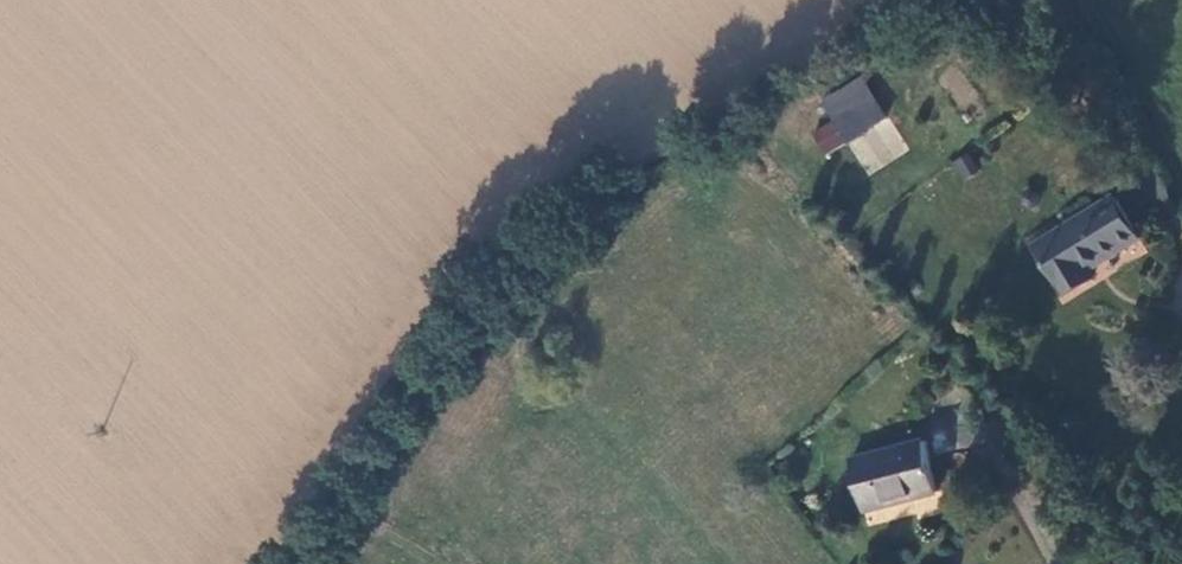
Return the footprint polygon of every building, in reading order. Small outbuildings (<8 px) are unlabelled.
[(819,98),(831,122),(812,132),(823,155),(851,141),(867,173),(905,154),(864,75),(819,98)] [(1130,244),(1104,202),(1026,252),(1056,299),(1080,284),(1076,278),(1130,244)] [(917,446),(845,466),(862,516),(935,492),(917,446)]
